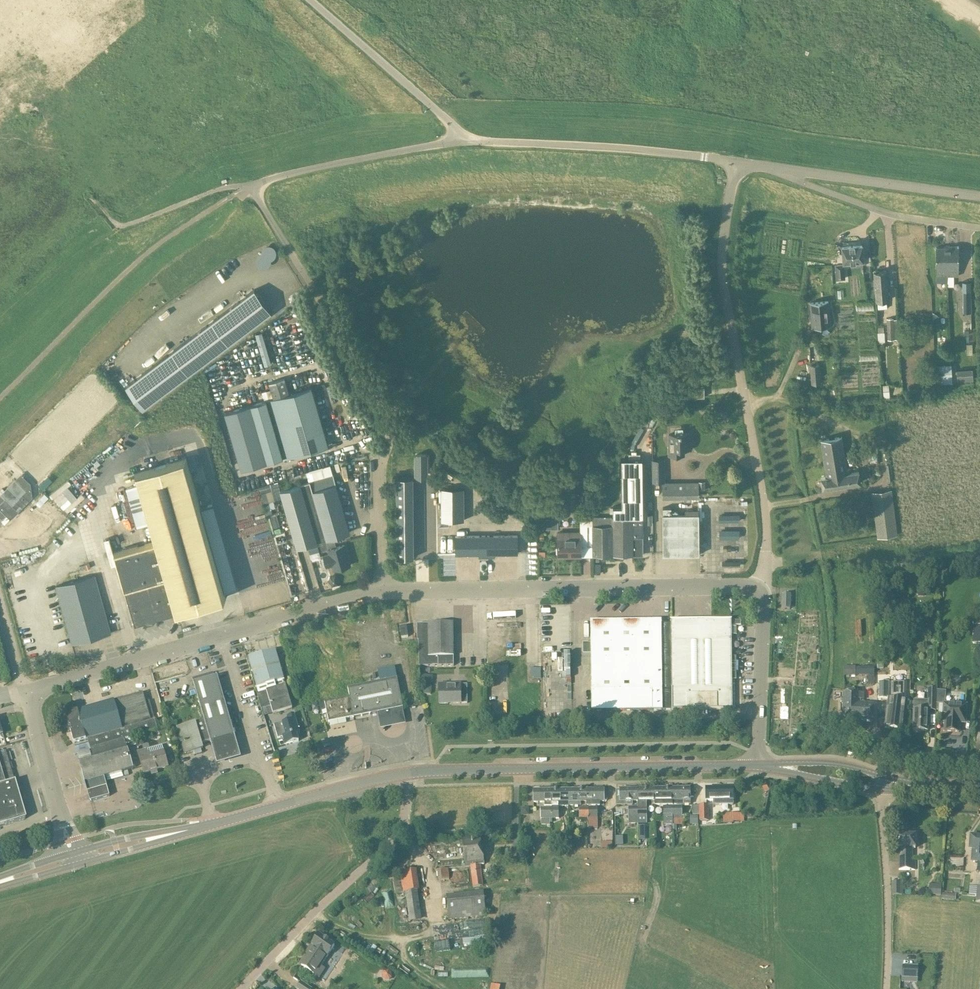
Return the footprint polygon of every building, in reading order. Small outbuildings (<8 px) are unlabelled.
[(862,244),(842,245),(844,261),(850,261),(851,261),(857,261),(857,260),(864,260),(862,244)] [(946,246),(936,246),(936,276),(936,281),(947,281),(947,275),(946,246)] [(959,246),(946,246),(947,275),(959,275),(959,246)] [(844,262),(835,263),(837,278),(845,277),(844,262)] [(887,271),(874,272),(876,300),(889,299),(887,271)] [(255,289),(126,385),(143,408),(271,311),(255,289)] [(812,322),(812,326),(830,325),(828,301),(810,303),(812,318),(810,318),(810,322),(812,322)] [(894,318),(887,318),(887,330),(888,339),(894,339),(899,339),(899,329),(898,330),(898,320),(898,318),(894,319),(894,318)] [(264,364),(272,363),(265,330),(257,332),(264,364)] [(952,363),(938,364),(939,382),(953,381),(952,363)] [(819,365),(810,366),(811,385),(820,384),(819,365)] [(973,369),(957,370),(957,380),(973,379),(973,369)] [(264,400),(225,411),(242,469),(283,457),(283,458),(328,445),(312,386),(289,393),(284,379),(268,384),(269,387),(273,398),(267,399),(264,400)] [(269,387),(261,389),(264,400),(267,399),(273,398),(269,387)] [(669,434),(669,454),(684,454),(684,448),(691,448),(691,431),(683,431),(683,427),(675,428),(675,434),(669,434)] [(414,444),(408,434),(403,437),(408,447),(414,444)] [(859,470),(851,472),(851,468),(848,469),(846,456),(843,436),(820,440),(827,476),(821,477),(823,488),(861,482),(859,470)] [(131,548),(115,553),(135,625),(177,614),(177,611),(223,598),(228,596),(223,582),(210,537),(206,538),(183,458),(135,472),(138,484),(127,487),(138,526),(149,523),(155,541),(151,542),(131,548)] [(604,525),(592,525),(593,548),(593,555),(642,555),(642,544),(643,544),(642,458),(621,459),(622,506),(613,506),(613,517),(611,517),(611,516),(604,516),(604,525)] [(290,487),(307,544),(349,532),(330,466),(306,473),(308,481),(290,487)] [(663,468),(652,468),(653,478),(653,482),(662,482),(663,482),(663,478),(663,468)] [(33,496),(15,479),(0,495),(0,504),(6,498),(19,510),(33,496)] [(663,482),(662,482),(662,483),(662,496),(699,496),(699,495),(699,488),(699,481),(663,482)] [(73,500),(61,487),(51,496),(64,509),(73,500)] [(281,489),(297,547),(307,544),(290,487),(281,489)] [(442,520),(464,520),(464,488),(442,488),(442,520)] [(891,488),(872,490),(878,536),(897,534),(891,488)] [(266,491),(261,493),(267,514),(273,513),(266,491)] [(48,497),(44,493),(36,502),(40,506),(48,497)] [(202,507),(210,537),(223,582),(235,579),(214,503),(202,507)] [(663,507),(663,513),(663,554),(699,554),(699,513),(671,513),(671,507),(663,507)] [(10,518),(6,515),(1,520),(5,523),(10,518)] [(543,518),(537,518),(537,528),(558,528),(558,518),(543,518)] [(565,537),(558,537),(558,556),(581,555),(581,548),(593,548),(592,525),(592,521),(581,521),(580,521),(580,533),(580,534),(565,534),(565,537)] [(741,538),(741,529),(722,528),(722,537),(741,538)] [(455,535),(456,553),(479,553),(479,556),(494,556),(494,553),(518,553),(518,535),(455,535)] [(334,536),(319,541),(322,551),(329,549),(330,553),(324,555),(327,566),(333,564),(334,569),(350,565),(345,545),(337,547),(334,536)] [(428,552),(428,541),(411,540),(411,552),(428,552)] [(443,565),(455,565),(454,552),(443,553),(443,565)] [(72,643),(88,639),(111,632),(95,575),(56,586),(72,643)] [(790,594),(782,594),(782,609),(790,609),(790,594)] [(591,643),(583,643),(583,654),(591,654),(591,711),(654,710),(651,620),(590,621),(591,643)] [(661,620),(651,620),(654,710),(674,710),(672,620),(671,620),(671,623),(661,623),(661,620)] [(732,620),(672,620),(674,710),(733,709),(732,679),(736,679),(736,657),(732,657),(732,625),(732,620)] [(428,624),(417,624),(417,640),(419,640),(419,666),(454,666),(453,656),(453,623),(428,624)] [(408,637),(407,626),(400,627),(401,638),(408,637)] [(276,650),(249,658),(257,687),(259,693),(257,693),(262,708),(271,705),(273,713),(292,708),(284,679),(276,650)] [(848,666),(843,666),(844,676),(856,676),(856,675),(855,668),(855,666),(848,666)] [(874,666),(861,666),(861,668),(861,675),(874,675),(874,666)] [(329,722),(377,713),(381,729),(405,724),(403,708),(395,667),(377,671),(345,677),(348,690),(323,695),(329,722)] [(542,667),(531,667),(531,678),(542,678),(542,667)] [(422,675),(421,683),(424,684),(424,685),(432,686),(433,676),(422,675)] [(217,676),(194,683),(204,719),(177,727),(185,753),(203,748),(202,743),(210,741),(210,742),(235,735),(217,676)] [(879,681),(878,698),(889,699),(889,682),(879,681)] [(447,687),(439,687),(439,703),(461,703),(467,703),(467,698),(467,684),(461,684),(447,684),(447,687)] [(914,700),(914,709),(913,730),(928,731),(929,710),(936,710),(936,699),(937,689),(929,688),(928,701),(914,700)] [(70,731),(74,743),(88,739),(90,749),(114,742),(115,742),(121,740),(124,739),(158,730),(150,701),(146,702),(143,693),(115,701),(114,700),(78,711),(66,714),(69,727),(71,727),(72,730),(70,731)] [(844,693),(843,720),(853,720),(854,693),(844,693)] [(854,693),(853,720),(863,720),(863,704),(860,704),(860,699),(864,699),(864,693),(854,693)] [(888,706),(885,728),(903,730),(906,708),(898,707),(899,701),(888,700),(888,706)] [(863,704),(863,720),(872,721),(873,704),(863,704)] [(944,704),(939,704),(938,715),(943,715),(943,722),(945,722),(945,731),(959,732),(959,723),(965,723),(966,705),(944,704)] [(282,722),(274,725),(278,739),(283,737),(285,745),(299,741),(297,734),(300,734),(294,714),(287,716),(289,722),(283,723),(282,722)] [(825,721),(823,729),(833,731),(835,723),(825,721)] [(235,735),(210,742),(217,765),(241,758),(235,735)] [(87,791),(90,801),(109,795),(104,777),(133,768),(128,748),(127,749),(124,739),(121,740),(115,742),(114,742),(90,749),(93,758),(79,762),(85,782),(87,791)] [(148,749),(138,752),(144,773),(168,766),(164,751),(150,755),(148,749)] [(0,752),(0,786),(15,781),(5,751),(0,752)] [(0,786),(0,826),(26,819),(20,801),(15,785),(15,781),(0,786)] [(655,801),(655,788),(638,789),(638,801),(638,807),(638,818),(638,823),(647,823),(647,801),(655,801)] [(672,788),(655,788),(655,801),(655,805),(672,804),(672,788)] [(690,804),(690,798),(694,798),(694,788),(690,788),(672,788),(672,804),(690,804)] [(714,800),(714,805),(733,805),(733,788),(706,788),(706,800),(714,800)] [(603,801),(607,801),(607,790),(603,790),(603,789),(586,790),(586,802),(586,806),(600,806),(600,802),(604,802),(603,801)] [(638,801),(638,789),(620,789),(616,789),(616,804),(632,804),(632,801),(638,801)] [(544,806),(552,806),(551,802),(551,790),(534,790),(534,802),(543,802),(544,806)] [(569,806),(569,790),(551,790),(551,802),(552,806),(552,807),(555,807),(558,808),(558,806),(569,806)] [(581,802),(586,802),(586,790),(569,790),(569,806),(581,806),(581,802)] [(708,805),(699,806),(700,820),(708,820),(708,805)] [(663,817),(672,817),(672,806),(663,806),(663,817)] [(684,825),(684,808),(681,808),(681,806),(680,806),(672,806),(672,817),(672,825),(684,825)] [(542,825),(550,825),(550,818),(550,807),(541,807),(541,819),(542,819),(542,825)] [(558,808),(555,807),(552,807),(550,807),(550,818),(559,818),(559,807),(558,808)] [(579,818),(588,818),(588,807),(579,807),(579,818)] [(597,807),(588,807),(588,818),(589,818),(589,825),(588,825),(588,828),(597,828),(597,818),(597,807)] [(628,807),(629,823),(638,823),(638,818),(638,807),(628,807)] [(691,817),(691,825),(699,825),(699,817),(691,817)] [(896,848),(899,848),(899,869),(915,870),(915,860),(912,860),(912,848),(915,848),(916,836),(897,835),(896,848)] [(467,837),(463,838),(465,866),(469,866),(471,866),(473,887),(483,886),(481,864),(484,864),(481,836),(467,837)] [(970,848),(972,848),(971,861),(977,862),(977,872),(979,872),(979,836),(971,836),(970,848)] [(448,869),(440,869),(441,880),(449,879),(448,869)] [(402,880),(394,881),(396,893),(406,892),(410,922),(421,920),(417,890),(418,890),(415,871),(401,873),(402,880)] [(930,886),(929,895),(941,895),(941,886),(935,886),(930,886)] [(484,892),(446,896),(449,920),(486,916),(484,892)] [(325,965),(323,964),(328,956),(327,956),(334,945),(319,935),(312,945),(311,945),(306,953),(308,954),(301,965),(319,977),(325,969),(323,968),(325,965)] [(486,938),(464,940),(465,944),(476,943),(477,949),(488,948),(486,938)] [(903,966),(903,977),(917,978),(917,966),(903,966)] [(385,971),(383,973),(383,978),(385,980),(390,980),(392,978),(392,973),(389,971),(385,971)] [(296,988),(297,988),(312,988),(313,988),(301,981),(296,988)]
